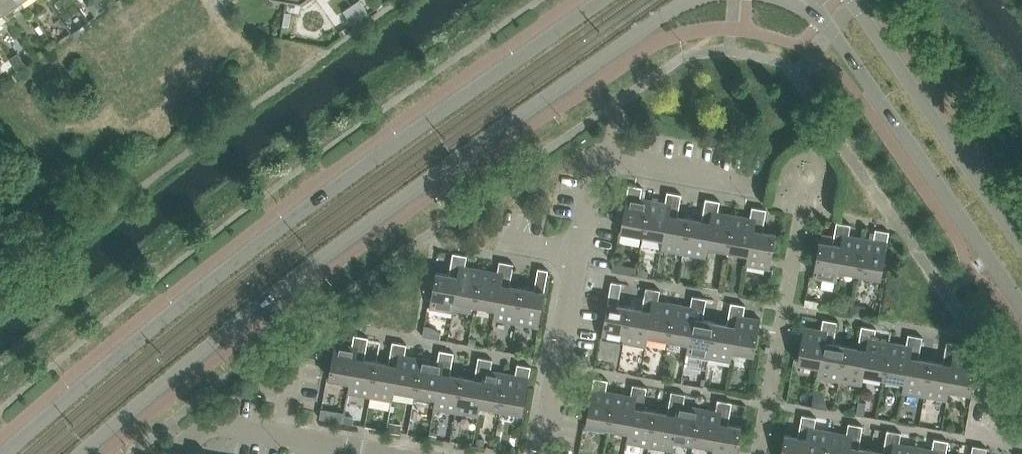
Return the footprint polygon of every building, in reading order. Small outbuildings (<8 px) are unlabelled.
[(21,0),(20,0),(0,0),(0,8),(3,12),(21,0)] [(95,16),(105,9),(99,0),(88,0),(87,5),(95,16)] [(105,9),(115,1),(115,0),(99,0),(105,9)] [(362,20),(369,15),(359,0),(352,5),(362,20)] [(353,26),(362,20),(352,5),(343,11),(353,26)] [(18,70),(25,65),(17,54),(10,58),(18,70)] [(643,234),(649,199),(640,197),(642,187),(628,185),(620,230),(643,234)] [(672,200),(680,201),(681,194),(667,192),(665,202),(649,199),(643,234),(663,237),(664,237),(670,203),(671,203),(672,200)] [(728,249),(734,214),(718,211),(720,201),(706,199),(704,206),(712,207),(712,211),(713,211),(707,245),(708,245),(728,249)] [(677,215),(680,201),(672,200),(671,203),(670,203),(664,237),(663,237),(661,248),(683,252),(690,218),(677,215)] [(706,256),(708,245),(707,245),(713,211),(712,211),(712,207),(704,206),(702,220),(690,218),(683,252),(706,256)] [(757,215),(765,216),(766,209),(752,207),(750,217),(734,214),(728,249),(748,252),(749,253),(755,218),(756,219),(757,215)] [(762,231),(765,216),(757,215),(756,219),(755,218),(749,253),(748,252),(746,263),(770,268),(776,233),(762,231)] [(837,280),(839,269),(838,269),(843,234),(842,234),(843,230),(835,229),(836,222),(832,243),(819,241),(813,276),(837,280)] [(861,227),(859,237),(849,235),(850,224),(836,222),(835,229),(843,230),(842,234),(843,234),(838,269),(839,269),(859,272),(867,228),(861,227)] [(873,240),(869,239),(871,229),(867,228),(859,272),(881,276),(889,231),(875,229),(873,240)] [(475,304),(481,269),(465,266),(467,255),(453,253),(452,260),(460,261),(459,265),(460,265),(454,300),(455,300),(475,304)] [(453,311),(455,300),(454,300),(460,265),(459,265),(460,261),(452,260),(449,274),(436,271),(429,307),(453,311)] [(504,269),(512,271),(513,263),(499,261),(498,272),(481,269),(475,304),(495,307),(496,307),(502,273),(503,273),(504,269)] [(612,262),(611,270),(619,271),(620,263),(612,262)] [(538,326),(548,270),(538,268),(534,290),(522,287),(516,322),(538,326)] [(509,285),(512,271),(504,269),(503,273),(502,273),(496,307),(495,307),(493,318),(516,322),(522,287),(509,285)] [(624,341),(630,306),(618,304),(622,283),(611,281),(601,337),(624,341)] [(668,338),(674,303),(658,300),(660,290),(646,287),(644,295),(652,296),(652,299),(653,300),(647,334),(648,334),(668,338)] [(646,345),(648,334),(647,334),(653,300),(652,299),(652,296),(644,295),(642,309),(630,306),(624,341),(646,345)] [(697,304),(705,306),(707,298),(692,296),(690,306),(674,303),(668,338),(688,341),(690,342),(695,307),(697,307),(697,304)] [(732,350),(733,350),(755,354),(761,319),(743,316),(745,305),(731,303),(730,310),(737,311),(737,315),(738,315),(732,350)] [(703,320),(705,306),(697,304),(697,307),(695,307),(690,342),(688,341),(686,352),(708,356),(714,321),(703,320)] [(863,305),(854,304),(852,313),(862,315),(863,305)] [(731,360),(733,350),(732,350),(738,315),(737,315),(737,311),(730,310),(727,324),(714,321),(708,356),(731,360)] [(828,327),(836,329),(837,322),(823,319),(821,330),(804,326),(798,361),(819,365),(820,365),(826,331),(827,331),(828,327)] [(884,376),(890,342),(874,339),(876,329),(861,326),(860,333),(868,335),(868,338),(863,373),(864,373),(884,376)] [(833,343),(836,329),(828,327),(827,331),(826,331),(820,365),(819,365),(817,375),(839,379),(845,345),(833,343)] [(862,383),(864,373),(863,373),(868,338),(868,335),(860,333),(858,347),(845,345),(839,379),(862,383)] [(913,343),(921,344),(922,337),(908,334),(906,345),(890,342),(884,376),(904,380),(905,380),(911,346),(912,346),(913,343)] [(359,343),(367,344),(368,337),(354,335),(352,345),(335,342),(329,377),(350,381),(351,381),(357,346),(358,346),(359,343)] [(415,392),(421,358),(405,355),(407,344),(392,341),(391,349),(399,350),(399,354),(394,388),(395,388),(415,392)] [(948,388),(949,388),(970,392),(976,357),(959,354),(961,344),(946,341),(945,348),(953,350),(953,353),(954,354),(948,388)] [(364,358),(367,344),(359,343),(358,346),(357,346),(351,381),(350,381),(348,391),(370,395),(377,360),(364,358)] [(919,358),(921,344),(913,343),(912,346),(911,346),(905,380),(904,380),(902,391),(924,395),(931,360),(919,358)] [(947,399),(949,388),(948,388),(954,354),(953,353),(953,350),(945,348),(943,362),(931,360),(924,395),(947,399)] [(393,399),(395,388),(394,388),(399,354),(399,350),(391,349),(389,363),(377,360),(370,395),(393,399)] [(445,358),(452,360),(454,352),(440,350),(438,361),(421,358),(415,392),(435,396),(436,396),(443,362),(444,362),(445,358)] [(501,408),(507,373),(491,370),(492,359),(478,357),(477,364),(485,365),(484,369),(485,369),(479,404),(481,404),(501,408)] [(450,374),(452,360),(445,358),(444,362),(443,362),(436,396),(435,396),(433,407),(456,411),(462,376),(450,374)] [(479,415),(481,404),(479,404),(485,369),(484,369),(485,365),(477,364),(474,378),(462,376),(456,411),(479,415)] [(507,373),(501,408),(523,412),(531,366),(517,364),(515,374),(507,373)] [(608,427),(614,392),(606,391),(608,380),(594,378),(586,423),(608,427)] [(637,393),(645,394),(647,387),(633,384),(631,395),(614,392),(608,427),(628,430),(629,430),(636,396),(637,396),(637,393)] [(694,442),(699,407),(683,404),(685,394),(671,391),(670,399),(678,400),(677,404),(678,404),(672,438),(673,438),(694,442)] [(643,408),(645,394),(637,393),(637,396),(636,396),(629,430),(628,430),(626,441),(649,445),(655,410),(643,408)] [(672,449),(673,438),(672,438),(678,404),(677,404),(678,400),(670,399),(667,413),(655,410),(649,445),(672,449)] [(722,408),(730,409),(732,402),(717,400),(716,410),(699,407),(694,442),(713,445),(714,446),(721,411),(722,411),(722,408)] [(866,402),(859,400),(856,414),(863,415),(866,402)] [(730,409),(722,408),(722,411),(721,411),(714,446),(713,445),(712,453),(736,453),(741,426),(728,424),(730,409)] [(344,414),(336,412),(334,420),(343,422),(344,414)] [(345,422),(354,424),(356,417),(346,415),(345,422)] [(814,428),(816,417),(802,415),(798,436),(785,434),(781,453),(806,453),(810,427),(814,428)] [(392,421),(390,430),(401,432),(403,423),(392,421)] [(861,433),(863,426),(848,423),(846,433),(830,430),(826,453),(848,453),(852,435),(853,435),(853,431),(861,433)] [(814,428),(810,427),(806,453),(826,453),(830,430),(814,428)] [(916,446),(899,443),(901,432),(887,430),(885,437),(893,439),(893,442),(894,442),(892,453),(914,453),(916,446)] [(861,433),(853,431),(853,435),(852,435),(848,453),(870,453),(871,449),(859,447),(861,433)] [(487,439),(480,437),(478,444),(485,446),(487,439)] [(894,442),(893,442),(893,439),(885,437),(883,451),(871,449),(870,453),(892,453),(894,442)] [(947,448),(948,441),(934,438),(932,449),(916,446),(914,453),(937,453),(938,450),(939,450),(939,447),(947,448)] [(987,448),(972,445),(971,452),(979,453),(986,453),(987,448)]
